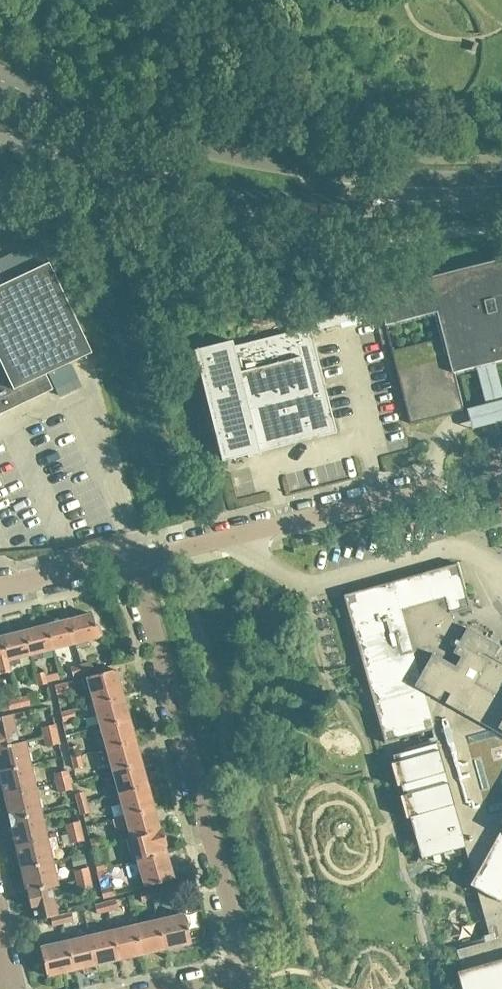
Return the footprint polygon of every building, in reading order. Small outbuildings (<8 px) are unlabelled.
[(376,290),(381,308),(410,423),(463,409),(463,407),(463,408),(454,372),(476,366),(486,364),(495,361),(501,360),(501,258),(376,290)] [(53,389),(45,374),(48,373),(69,362),(91,352),(48,262),(3,284),(0,278),(0,414),(53,389)] [(260,454),(260,452),(336,433),(310,327),(234,347),(232,341),(194,350),(222,461),(247,455),(247,458),(249,457),(248,456),(259,453),(259,455),(260,454)] [(501,395),(501,390),(495,361),(486,364),(476,366),(485,399),(494,397),(501,395)] [(69,362),(48,373),(56,389),(77,379),(69,362)] [(466,404),(471,424),(499,417),(501,416),(501,395),(494,397),(485,399),(466,404)] [(230,477),(233,502),(253,500),(250,475),(230,477)] [(492,657),(499,645),(466,627),(464,630),(455,624),(451,611),(470,606),(458,563),(343,595),(384,742),(431,728),(435,743),(392,755),(394,762),(392,763),(391,763),(397,785),(398,785),(400,784),(403,795),(401,795),(400,795),(406,817),(407,817),(409,816),(421,858),(464,846),(473,877),(469,884),(476,888),(490,940),(456,949),(462,969),(456,971),(461,988),(501,988),(501,808),(489,812),(467,736),(491,729),(501,736),(501,662),(492,657)] [(88,647),(86,641),(101,637),(99,627),(98,624),(95,625),(92,613),(69,619),(76,644),(75,644),(77,649),(88,647)] [(76,644),(69,619),(47,625),(53,649),(75,644),(76,644)] [(43,658),(41,652),(53,649),(47,625),(24,631),(30,655),(31,661),(43,658)] [(30,655),(24,631),(2,636),(9,667),(21,664),(19,658),(30,655)] [(9,667),(2,636),(0,637),(0,674),(10,672),(9,667)] [(95,672),(92,663),(81,666),(83,675),(95,672)] [(83,675),(81,666),(69,668),(71,678),(83,675)] [(123,693),(116,670),(83,679),(87,692),(91,690),(94,701),(123,693)] [(47,685),(44,673),(35,675),(38,687),(47,685)] [(69,692),(67,683),(55,687),(57,695),(69,692)] [(129,716),(123,693),(94,701),(95,703),(90,705),(93,716),(98,715),(101,724),(129,716)] [(31,705),(29,697),(17,699),(19,708),(31,705)] [(19,708),(17,699),(6,702),(8,711),(19,708)] [(76,718),(74,709),(62,713),(64,721),(76,718)] [(12,714),(0,717),(0,743),(17,739),(12,714)] [(135,739),(129,716),(101,724),(104,738),(100,739),(102,749),(135,739)] [(57,735),(55,725),(42,728),(45,738),(57,735)] [(59,744),(57,735),(45,738),(47,747),(59,744)] [(24,741),(18,743),(17,739),(0,743),(0,769),(29,762),(24,741)] [(142,763),(135,739),(102,749),(105,760),(110,759),(113,770),(142,763)] [(81,755),(78,744),(69,747),(72,758),(81,755)] [(84,767),(81,755),(72,758),(75,769),(84,767)] [(29,762),(0,769),(0,771),(5,793),(35,787),(29,762)] [(115,795),(148,786),(142,763),(113,770),(117,783),(112,784),(115,794),(115,795)] [(70,780),(68,771),(55,774),(57,783),(70,780)] [(72,790),(70,780),(57,783),(60,793),(72,790)] [(154,809),(148,786),(115,795),(118,804),(123,803),(126,815),(126,817),(154,809)] [(40,812),(35,787),(5,793),(11,818),(40,812)] [(88,801),(85,790),(76,792),(79,804),(88,801)] [(91,813),(88,801),(79,804),(82,815),(91,813)] [(160,830),(154,809),(126,817),(126,815),(117,818),(120,829),(124,828),(127,839),(132,838),(133,840),(148,835),(164,831),(163,829),(160,830)] [(47,840),(41,816),(12,822),(17,847),(47,840)] [(81,831),(79,821),(67,824),(69,834),(81,831)] [(84,841),(81,831),(69,834),(71,844),(84,841)] [(167,855),(165,846),(167,845),(164,831),(148,835),(133,840),(132,838),(127,839),(133,861),(138,860),(139,863),(167,855)] [(105,845),(102,837),(90,840),(93,849),(105,845)] [(52,865),(47,840),(17,847),(23,871),(52,865)] [(84,854),(70,857),(72,866),(86,863),(84,854)] [(174,879),(167,855),(139,863),(142,873),(137,874),(141,887),(136,888),(136,889),(174,879)] [(98,871),(108,868),(110,868),(107,859),(95,862),(98,871)] [(57,886),(52,865),(23,871),(28,896),(52,891),(51,887),(57,886)] [(90,878),(88,868),(75,871),(77,881),(90,878)] [(92,887),(90,878),(77,881),(79,890),(92,887)] [(104,898),(116,895),(113,886),(102,889),(104,898)] [(165,895),(162,886),(150,890),(153,899),(165,895)] [(153,899),(150,890),(139,893),(141,902),(153,899)] [(57,915),(52,891),(28,896),(31,907),(33,907),(36,920),(49,917),(50,917),(57,915)] [(119,908),(117,899),(106,902),(108,911),(119,908)] [(108,911),(106,902),(94,905),(97,914),(108,911)] [(461,906),(438,912),(445,938),(468,932),(461,906)] [(75,921),(73,912),(61,914),(62,916),(63,923),(75,921)] [(191,942),(185,913),(170,917),(169,912),(159,914),(167,948),(191,942)] [(52,926),(63,923),(62,916),(61,914),(57,915),(50,917),(52,926)] [(146,922),(136,925),(143,953),(167,948),(159,914),(145,917),(146,922)] [(143,953),(136,925),(124,927),(123,923),(111,925),(119,958),(143,953)] [(88,936),(95,964),(119,958),(111,925),(100,928),(101,933),(88,936)] [(64,936),(71,969),(95,964),(88,936),(79,938),(78,933),(64,936)] [(71,969),(64,936),(55,938),(56,943),(40,947),(47,975),(71,969)]
